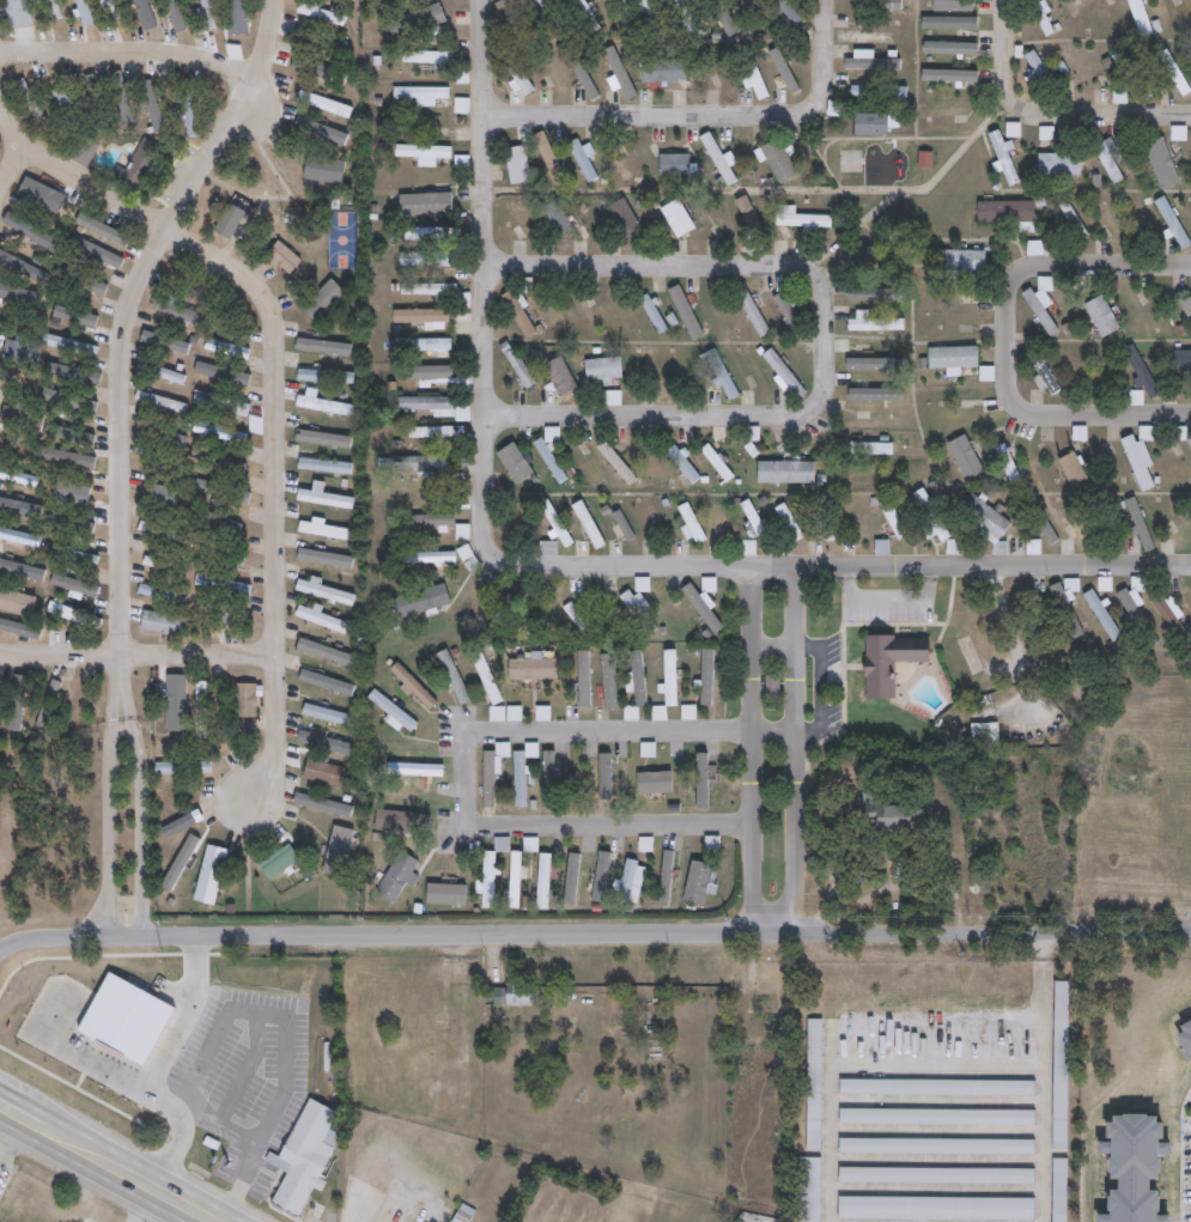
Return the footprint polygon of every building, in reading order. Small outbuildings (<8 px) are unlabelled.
[(59,23),(51,0),(62,0),(68,19),(59,23)] [(119,20),(111,0),(122,0),(128,17),(119,20)] [(174,30),(166,0),(179,0),(186,28),(174,30)] [(205,30),(199,0),(210,0),(215,28),(205,30)] [(227,35),(224,0),(248,0),(250,34),(227,35)] [(438,24),(442,32),(429,37),(425,29),(393,42),(390,35),(383,38),(377,26),(438,0),(446,20),(438,24)] [(496,2),(500,0),(516,0),(529,24),(514,34),(496,2)] [(555,28),(536,0),(556,0),(561,7),(558,11),(565,20),(555,28)] [(587,2),(593,0),(598,11),(594,13),(602,30),(591,36),(571,0),(585,0),(587,2)] [(630,37),(607,0),(624,0),(628,8),(625,11),(638,32),(630,37)] [(651,34),(638,0),(650,0),(662,30),(651,34)] [(689,36),(671,0),(683,0),(699,31),(689,36)] [(783,23),(767,0),(797,0),(808,16),(789,30),(788,28),(785,30),(780,25),(783,23)] [(859,10),(859,0),(901,0),(901,8),(859,10)] [(934,10),(934,0),(973,0),(973,11),(934,10)] [(1046,37),(1027,0),(1040,0),(1046,0),(1050,6),(1044,10),(1056,31),(1046,37)] [(1142,39),(1128,0),(1142,0),(1155,35),(1142,39)] [(348,47),(346,56),(303,44),(305,36),(348,47)] [(612,45),(638,96),(627,102),(620,87),(613,91),(609,83),(615,79),(601,50),(612,45)] [(509,48),(516,60),(521,56),(527,67),(522,71),(534,90),(524,96),(523,95),(523,105),(509,105),(509,91),(511,90),(508,83),(514,79),(499,54),(509,48)] [(1123,48),(1154,95),(1143,102),(1136,92),(1134,93),(1123,84),(1126,78),(1111,55),(1123,48)] [(1168,48),(1190,88),(1190,93),(1184,97),(1178,87),(1172,92),(1163,77),(1169,73),(1157,54),(1168,48)] [(1058,84),(1049,91),(1023,55),(1033,49),(1058,84)] [(452,51),(451,63),(402,62),(403,50),(452,51)] [(869,50),(868,59),(898,59),(898,69),(849,68),(849,57),(858,57),(858,50),(869,50)] [(687,80),(643,83),(642,61),(686,59),(687,80)] [(922,81),(973,81),(973,69),(922,69),(922,81)] [(97,73),(102,95),(108,93),(110,104),(103,105),(108,128),(96,130),(84,75),(97,73)] [(50,127),(42,133),(13,84),(23,79),(50,127)] [(195,80),(200,135),(187,136),(186,126),(181,127),(180,114),(184,114),(181,81),(195,80)] [(907,86),(907,98),(851,96),(851,85),(907,86)] [(81,120),(72,126),(50,92),(60,86),(81,120)] [(449,99),(393,99),(393,89),(449,89),(449,99)] [(871,110),(871,113),(888,113),(888,135),(855,134),(855,114),(864,114),(864,110),(871,110)] [(1155,126),(1155,139),(1163,136),(1181,182),(1162,190),(1159,182),(1151,184),(1149,177),(1156,175),(1143,141),(1141,142),(1140,136),(1140,126),(1150,126),(1155,126)] [(1055,127),(1040,127),(1040,138),(1055,138),(1055,127)] [(999,129),(1005,144),(1011,141),(1015,147),(1008,151),(1021,182),(1009,187),(1003,170),(997,172),(993,164),(999,162),(988,133),(999,129)] [(1124,178),(1114,184),(1087,135),(1096,129),(1124,178)] [(566,183),(555,188),(531,135),(543,130),(566,183)] [(710,130),(724,156),(730,151),(737,163),(729,168),(736,180),(727,186),(699,136),(710,130)] [(174,153),(164,170),(158,166),(147,186),(142,183),(138,193),(110,177),(117,165),(126,170),(145,136),(174,153)] [(597,177),(588,182),(567,142),(577,138),(597,177)] [(778,138),(783,146),(790,142),(797,153),(789,158),(798,174),(780,183),(760,148),(778,138)] [(632,177),(624,182),(606,148),(613,144),(632,177)] [(457,156),(401,156),(401,145),(457,145),(457,156)] [(531,180),(509,184),(503,148),(524,145),(531,180)] [(933,151),(920,151),(920,166),(933,166),(933,151)] [(691,153),(660,153),(660,174),(691,174),(691,153)] [(1081,175),(1039,175),(1039,153),(1081,153),(1081,175)] [(345,162),(344,171),(300,165),(302,157),(345,162)] [(75,219),(68,229),(24,191),(32,182),(75,219)] [(1165,195),(1190,242),(1190,245),(1183,250),(1155,201),(1165,195)] [(573,230),(555,239),(537,208),(555,197),(573,230)] [(640,229),(624,237),(607,207),(624,197),(640,229)] [(695,227),(679,238),(660,208),(677,197),(695,227)] [(536,235),(527,241),(504,205),(514,199),(536,235)] [(1090,235),(1082,239),(1058,203),(1067,199),(1090,235)] [(1034,223),(977,223),(977,201),(1034,201),(1034,223)] [(245,212),(230,239),(213,231),(229,202),(245,212)] [(796,206),(795,214),(831,215),(831,227),(815,226),(815,235),(803,233),(803,226),(776,225),(776,213),(783,213),(784,205),(796,206)] [(460,239),(405,239),(403,227),(460,227),(460,239)] [(129,259),(123,269),(74,245),(79,235),(129,259)] [(1028,241),(1028,254),(1043,253),(1042,240),(1028,241)] [(985,250),(985,270),(968,270),(967,279),(953,279),(953,270),(943,270),(943,249),(985,250)] [(455,253),(455,266),(400,266),(400,253),(455,253)] [(909,266),(859,267),(858,255),(907,254),(909,266)] [(209,286),(202,296),(171,274),(177,265),(209,286)] [(113,284),(108,296),(56,276),(60,266),(113,284)] [(1046,292),(1053,303),(1045,309),(1059,330),(1050,336),(1021,293),(1031,287),(1035,293),(1039,291),(1039,276),(1055,276),(1053,291),(1046,292)] [(346,293),(317,323),(302,308),(329,278),(346,293)] [(762,336),(760,338),(759,336),(731,288),(742,282),(771,332),(762,336)] [(456,284),(457,292),(469,292),(469,310),(454,310),(454,304),(431,304),(431,294),(400,294),(400,284),(456,284)] [(703,336),(695,340),(693,336),(669,290),(679,285),(704,335),(703,336)] [(906,302),(847,302),(847,288),(906,290),(906,302)] [(22,290),(22,294),(50,294),(51,303),(8,304),(8,296),(11,296),(11,291),(22,290)] [(511,290),(515,294),(519,291),(528,305),(522,309),(535,330),(530,334),(524,338),(523,334),(500,297),(511,290)] [(782,290),(786,297),(790,293),(796,304),(792,306),(804,327),(794,333),(772,296),(782,290)] [(648,294),(651,300),(656,298),(658,303),(654,305),(668,329),(660,334),(639,299),(648,294)] [(1120,328),(1102,338),(1084,304),(1102,294),(1120,328)] [(1179,304),(1190,297),(1190,323),(1179,304)] [(432,322),(432,330),(423,330),(423,323),(391,323),(391,310),(449,309),(449,322),(432,322)] [(869,311),(869,318),(904,318),(904,330),(849,332),(847,318),(857,318),(857,311),(869,311)] [(192,343),(144,329),(140,341),(188,355),(192,343)] [(96,347),(93,359),(40,345),(43,333),(96,347)] [(537,382),(524,390),(498,346),(511,339),(537,382)] [(31,345),(26,366),(1,360),(5,340),(31,345)] [(449,342),(448,352),(415,351),(415,341),(449,342)] [(1090,387),(1083,391),(1057,348),(1064,344),(1090,387)] [(1161,393),(1150,399),(1124,351),(1135,344),(1161,393)] [(659,398),(669,394),(647,345),(637,350),(659,398)] [(961,367),(961,377),(946,377),(946,367),(929,369),(928,348),(977,347),(977,366),(961,367)] [(716,348),(739,394),(729,400),(722,385),(716,388),(712,379),(716,377),(704,353),(716,348)] [(1183,370),(1190,383),(1183,389),(1161,357),(1169,351),(1173,357),(1173,349),(1190,349),(1190,370),(1183,370)] [(1037,352),(1061,391),(1052,396),(1047,389),(1043,391),(1034,378),(1039,375),(1028,358),(1037,352)] [(554,354),(557,358),(560,355),(578,388),(560,399),(553,387),(554,385),(543,366),(552,361),(549,357),(554,354)] [(613,377),(613,385),(603,387),(602,381),(587,382),(584,360),(621,357),(622,376),(613,377)] [(249,375),(247,385),(193,371),(196,360),(249,375)] [(186,376),(182,385),(136,371),(140,361),(186,376)] [(454,378),(399,379),(399,367),(454,367),(454,378)] [(353,372),(352,384),(297,381),(297,370),(353,372)] [(104,403),(101,414),(47,399),(49,388),(104,403)] [(194,405),(190,415),(139,400),(142,389),(194,405)] [(622,404),(621,390),(607,391),(607,405),(622,404)] [(248,405),(245,418),(192,403),(195,391),(248,405)] [(352,406),(350,417),(296,406),(298,395),(352,406)] [(443,395),(443,397),(454,397),(454,411),(457,411),(457,408),(455,408),(455,407),(470,407),(469,421),(456,421),(456,418),(433,418),(433,413),(430,412),(430,411),(414,409),(414,412),(411,412),(411,411),(408,411),(408,412),(405,412),(405,411),(396,411),(397,397),(439,397),(439,395),(443,395)] [(40,433),(0,424),(0,414),(2,405),(44,414),(40,433)] [(909,416),(852,416),(852,429),(909,429),(909,416)] [(250,431),(263,432),(263,418),(251,418),(250,431)] [(187,438),(183,449),(141,434),(144,425),(187,438)] [(444,437),(444,445),(437,445),(436,438),(408,438),(408,427),(463,427),(463,437),(444,437)] [(560,427),(560,434),(564,434),(563,443),(545,444),(567,479),(558,484),(533,443),(540,438),(545,438),(545,427),(560,427)] [(1134,434),(1140,448),(1146,445),(1153,461),(1146,463),(1155,487),(1143,492),(1120,440),(1134,434)] [(637,479),(630,485),(595,446),(602,439),(637,479)] [(983,468),(968,484),(938,456),(954,440),(983,468)] [(649,442),(657,452),(650,458),(667,479),(658,486),(632,451),(640,444),(643,446),(649,442)] [(1023,481),(1011,486),(1010,481),(1003,484),(1001,478),(1007,475),(995,448),(1008,443),(1023,481)] [(709,444),(717,455),(719,454),(723,457),(721,460),(734,475),(725,482),(700,451),(709,444)] [(893,455),(837,455),(837,444),(893,444),(893,455)] [(701,478),(692,486),(666,452),(675,445),(701,478)] [(1086,479),(1071,487),(1056,460),(1070,452),(1086,479)] [(323,456),(323,461),(350,463),(350,474),(298,469),(299,458),(315,460),(315,455),(323,456)] [(454,468),(393,468),(393,456),(454,456),(454,468)] [(180,467),(178,478),(145,470),(146,460),(180,467)] [(815,463),(814,486),(758,484),(758,462),(815,463)] [(69,480),(69,481),(91,488),(85,507),(68,503),(66,507),(60,506),(61,501),(50,498),(55,478),(60,480),(61,476),(62,474),(65,473),(68,474),(69,476),(69,480)] [(456,493),(401,496),(400,486),(456,482),(456,493)] [(175,490),(171,509),(142,503),(146,484),(175,490)] [(326,487),(324,494),(353,499),(351,510),(296,500),(298,490),(312,492),(314,485),(326,487)] [(924,488),(950,537),(941,543),(935,534),(929,537),(919,518),(925,515),(913,494),(924,488)] [(972,494),(993,510),(999,503),(1007,509),(1002,515),(1011,523),(995,547),(967,527),(972,519),(960,511),(972,494)] [(739,542),(730,547),(706,503),(715,498),(739,542)] [(909,534),(899,540),(879,504),(888,498),(909,534)] [(622,557),(608,557),(608,542),(609,542),(607,535),(610,533),(604,518),(612,516),(607,504),(618,499),(634,537),(622,542),(622,557)] [(547,500),(576,542),(566,549),(548,522),(546,523),(541,516),(543,515),(539,506),(547,500)] [(766,534),(759,539),(758,535),(753,537),(748,528),(752,525),(741,505),(748,500),(766,534)] [(707,539),(697,545),(693,539),(687,542),(680,529),(687,525),(676,509),(687,501),(707,539)] [(1059,543),(1051,548),(1026,506),(1034,501),(1059,543)] [(802,536),(794,541),(776,510),(784,504),(802,536)] [(837,539),(826,541),(820,505),(832,504),(837,539)] [(446,527),(446,534),(438,534),(438,527),(411,528),(411,515),(454,515),(454,527),(446,527)] [(324,519),(323,525),(347,530),(346,541),(297,533),(299,521),(312,523),(314,517),(324,519)] [(187,536),(184,547),(136,533),(140,521),(187,536)] [(244,555),(241,566),(196,551),(200,540),(244,555)] [(891,553),(889,540),(876,542),(877,555),(891,553)] [(558,556),(558,541),(542,541),(542,556),(558,556)] [(97,555),(95,566),(49,555),(51,545),(97,555)] [(418,546),(418,553),(455,552),(456,563),(400,564),(400,554),(411,554),(409,546),(418,546)] [(353,560),(351,570),(296,561),(298,551),(353,560)] [(250,586),(249,597),(194,585),(196,574),(250,586)] [(323,579),(321,585),(354,595),(351,607),(294,590),(298,578),(310,582),(312,576),(323,579)] [(645,611),(645,590),(650,590),(650,578),(637,578),(637,592),(627,592),(627,611),(645,611)] [(503,579),(495,579),(495,594),(503,594),(503,579)] [(186,596),(182,608),(135,594),(139,583),(186,596)] [(1084,636),(1074,640),(1050,589),(1061,583),(1084,636)] [(449,604),(396,621),(390,601),(443,585),(449,604)] [(1156,588),(1171,607),(1178,602),(1185,613),(1177,618),(1186,631),(1178,638),(1148,594),(1156,588)] [(656,628),(646,636),(618,596),(627,589),(656,628)] [(1124,637),(1113,643),(1083,595),(1093,589),(1124,637)] [(26,620),(0,615),(0,597),(1,591),(31,598),(26,620)] [(504,609),(513,605),(510,598),(501,602),(504,609)] [(102,621),(98,632),(45,613),(50,602),(102,621)] [(571,602),(575,607),(579,602),(585,609),(579,614),(590,627),(582,633),(563,609),(571,602)] [(239,613),(237,624),(231,622),(230,628),(219,625),(220,619),(198,614),(200,603),(239,613)] [(322,607),(320,613),(348,624),(344,636),(294,616),(298,606),(310,610),(312,603),(322,607)] [(1029,606),(1029,609),(1035,607),(1040,618),(1033,620),(1040,639),(1032,643),(1020,609),(1029,606)] [(187,619),(184,630),(180,630),(178,639),(140,633),(144,612),(187,619)] [(895,637),(895,638),(930,638),(929,662),(897,662),(895,700),(867,700),(868,636),(895,637)] [(357,655),(302,637),(298,648),(353,667),(357,655)] [(473,699),(460,706),(436,655),(448,649),(473,699)] [(484,649),(506,700),(492,706),(486,692),(481,693),(478,686),(482,683),(469,655),(484,649)] [(712,649),(711,706),(699,706),(700,649),(712,649)] [(640,651),(648,706),(639,707),(639,722),(624,722),(624,706),(636,706),(634,694),(626,694),(625,674),(632,674),(630,652),(640,651)] [(675,651),(676,707),(667,707),(667,721),(654,721),(652,706),(666,706),(666,694),(658,694),(658,685),(664,685),(664,651),(675,651)] [(558,680),(509,681),(508,661),(558,659),(558,680)] [(780,675),(766,675),(766,694),(780,694),(780,675)] [(63,685),(48,730),(35,726),(50,680),(63,685)] [(205,742),(194,742),(194,683),(206,683),(205,742)] [(263,683),(262,718),(239,718),(241,683),(263,683)] [(417,724),(409,732),(402,725),(396,732),(384,723),(389,717),(366,698),(373,689),(417,724)] [(348,716),(346,728),(302,716),(304,704),(348,716)] [(999,746),(972,747),(972,724),(998,724),(999,746)] [(510,743),(510,759),(500,758),(500,777),(502,777),(502,782),(494,782),(494,815),(487,815),(487,809),(482,809),(482,794),(479,794),(480,788),(482,788),(484,753),(496,753),(496,743),(510,743)] [(525,809),(515,809),(512,753),(525,753),(525,743),(540,743),(540,759),(524,759),(525,809)] [(619,761),(619,784),(613,784),(614,809),(600,809),(600,804),(593,804),(593,779),(585,779),(585,772),(593,772),(593,760),(612,760),(612,746),(627,746),(627,761),(619,761)] [(554,809),(542,809),(543,753),(555,753),(554,809)] [(381,766),(436,766),(436,755),(381,755),(381,766)] [(713,804),(691,804),(691,758),(712,758),(713,804)] [(341,770),(335,790),(302,779),(308,759),(341,770)] [(208,774),(154,774),(154,762),(208,764),(208,774)] [(406,804),(407,822),(413,821),(413,828),(407,829),(408,838),(388,840),(385,805),(406,804)] [(903,808),(903,820),(910,820),(909,832),(877,832),(877,822),(862,821),(862,809),(882,810),(882,808),(903,808)] [(718,863),(716,877),(713,883),(717,883),(716,894),(706,893),(704,905),(697,904),(695,910),(685,907),(687,900),(682,899),(691,859),(713,864),(715,858),(715,850),(704,850),(705,835),(721,835),(721,850),(718,850),(718,863)] [(296,869),(288,875),(286,870),(271,882),(257,864),(288,841),(300,859),(293,865),(296,869)] [(420,859),(394,902),(375,890),(401,847),(420,859)] [(500,868),(500,874),(494,874),(493,906),(481,906),(481,899),(479,899),(479,896),(482,896),(482,893),(474,893),(475,878),(482,878),(485,850),(494,851),(494,868),(500,868)] [(521,851),(518,907),(509,907),(511,850),(521,851)] [(551,852),(547,908),(535,908),(539,851),(551,852)] [(644,868),(642,878),(632,877),(627,901),(619,899),(626,861),(637,863),(636,867),(644,868)] [(109,971),(75,1031),(142,1066),(175,1007),(109,971)] [(1067,1145),(1052,1145),(1051,979),(1065,979),(1067,1145)] [(503,987),(503,992),(536,992),(537,1005),(482,1005),(482,987),(503,987)] [(1171,1025),(1190,1013),(1190,1061),(1171,1025)] [(825,1019),(822,1149),(806,1148),(809,1019),(825,1019)] [(1034,1094),(840,1093),(840,1078),(1034,1080),(1034,1094)] [(335,1148),(318,1178),(327,1183),(321,1192),(314,1188),(298,1217),(272,1202),(287,1173),(272,1163),(269,1163),(265,1160),(271,1150),(275,1153),(278,1154),(310,1096),(339,1113),(323,1141),(335,1148)] [(1033,1124),(839,1123),(839,1108),(1034,1109),(1033,1124)] [(1149,1113),(1150,1221),(1099,1221),(1098,1113),(1149,1113)] [(1034,1154),(838,1151),(839,1137),(1034,1138),(1034,1154)] [(1067,1156),(1065,1221),(1048,1221),(1050,1155),(1067,1156)] [(821,1157),(820,1221),(797,1221),(798,1156),(821,1157)] [(1033,1184),(839,1181),(839,1166),(1033,1168),(1033,1184)] [(1034,1220),(838,1217),(838,1196),(1034,1198),(1034,1220)] [(477,1211),(464,1202),(451,1221),(452,1221),(469,1221),(477,1211)]
